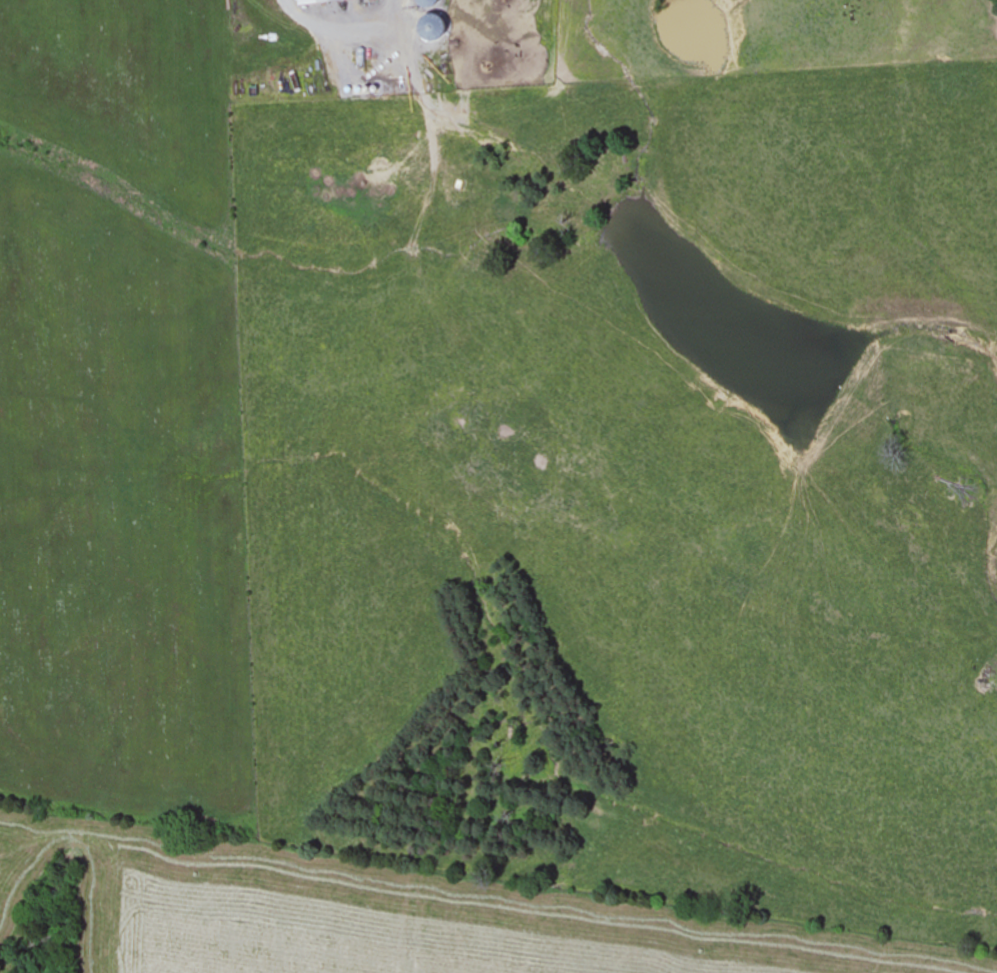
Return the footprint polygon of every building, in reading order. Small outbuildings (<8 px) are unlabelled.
[(422,2),(434,8),(438,0),(423,0),(422,2)]
